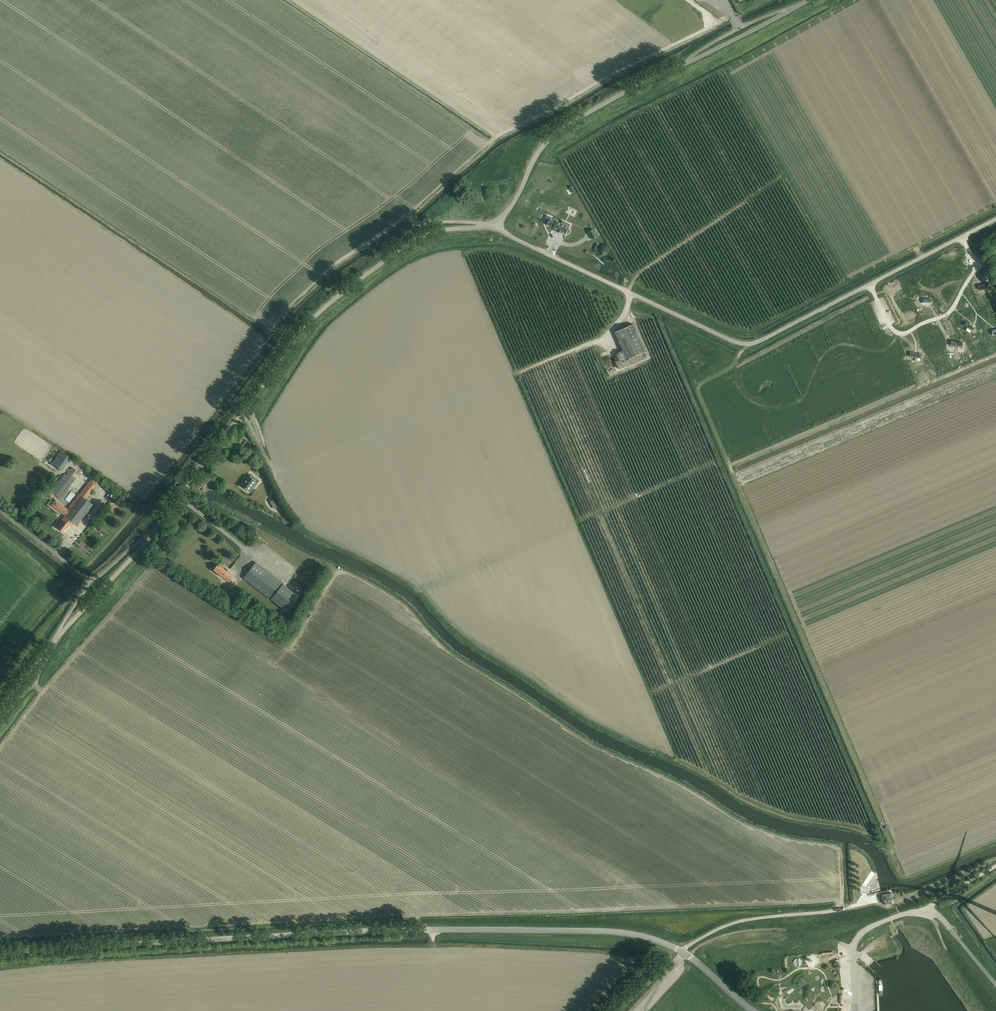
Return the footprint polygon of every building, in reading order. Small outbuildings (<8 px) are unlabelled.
[(546,216),(544,221),(545,222),(547,224),(547,225),(554,228),(553,229),(558,231),(557,232),(561,234),(561,233),(566,235),(567,233),(568,234),(569,234),(570,231),(570,230),(569,229),(569,227),(557,221),(557,222),(551,220),(552,218),(548,216),(546,216)] [(594,229),(588,232),(592,239),(598,236),(594,229)] [(975,328),(966,322),(964,325),(973,331),(975,328)] [(627,360),(646,352),(634,324),(615,332),(627,360)] [(977,348),(971,350),(976,363),(982,361),(977,348)] [(71,458),(60,451),(51,464),(61,471),(71,458)] [(59,481),(51,492),(48,495),(52,498),(54,494),(61,500),(69,489),(68,488),(76,479),(71,475),(75,470),(72,467),(66,475),(65,474),(59,481)] [(249,476),(241,486),(248,491),(250,492),(251,491),(259,481),(251,475),(249,477),(249,476)] [(64,532),(72,522),(77,525),(93,505),(85,499),(98,483),(92,478),(79,495),(79,494),(67,509),(56,500),(51,505),(63,515),(65,516),(63,520),(62,519),(56,526),(64,532)] [(277,495),(269,500),(271,504),(272,506),(281,502),(279,499),(277,495)] [(243,578),(271,600),(287,612),(299,597),(283,584),(256,562),(243,578)] [(222,577),(223,577),(229,582),(233,578),(226,573),(227,572),(218,564),(213,570),(222,577)] [(891,899),(893,899),(892,893),(883,895),(884,901),(885,904),(891,902),(891,899)]
